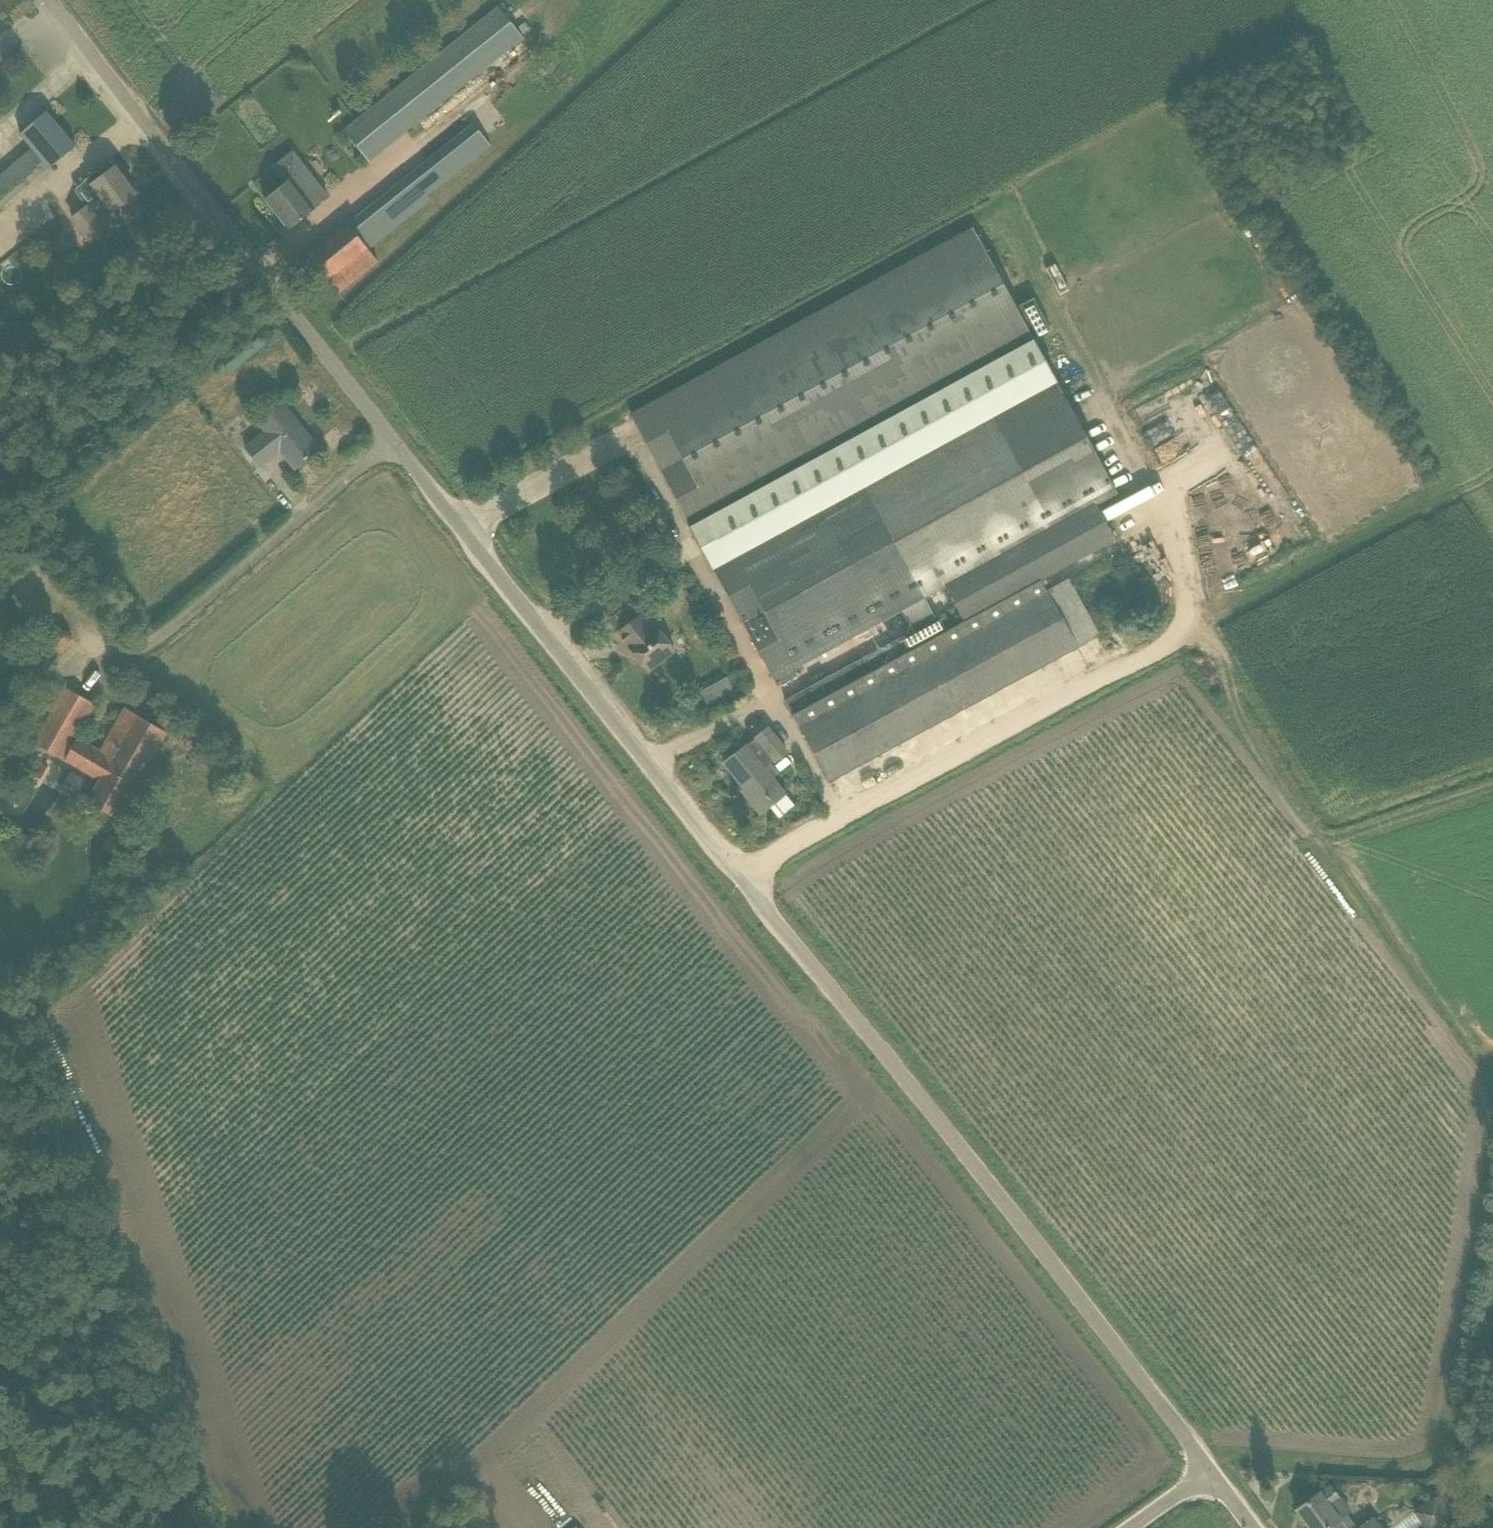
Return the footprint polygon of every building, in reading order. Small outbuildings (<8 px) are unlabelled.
[(499,8),(346,131),(370,160),(404,133),(410,142),(530,46),(499,8)] [(33,148),(50,168),(51,169),(77,147),(47,112),(21,134),(33,148)] [(265,199),(290,230),(316,209),(313,206),(370,160),(346,131),(341,124),(290,164),(286,159),(274,168),(286,183),(265,199)] [(429,196),(491,146),(474,124),(348,225),(369,250),(431,199),(429,196)] [(136,195),(116,167),(111,161),(85,181),(99,200),(89,207),(89,206),(73,218),(90,241),(104,230),(107,234),(122,223),(114,211),(136,195)] [(348,225),(310,256),(340,293),(379,262),(369,250),(348,225)] [(926,598),(945,587),(964,622),(1041,580),(1115,540),(1096,505),(1118,494),(974,229),(632,415),(654,456),(653,456),(692,527),(689,528),(712,569),(714,568),(774,680),(903,610),(914,631),(937,618),(926,598)] [(261,425),(262,426),(267,432),(246,448),(261,467),(282,451),(296,469),(320,450),(285,407),(261,425)] [(945,614),(937,618),(914,631),(786,701),(793,714),(792,715),(793,717),(794,717),(830,782),(1077,647),(1101,634),(1070,577),(1046,590),(1041,580),(964,622),(953,628),(945,614)] [(624,608),(634,620),(616,635),(628,651),(631,649),(649,672),(675,651),(655,626),(654,626),(643,613),(641,615),(630,603),(624,608)] [(727,677),(715,684),(723,701),(736,694),(727,677)] [(88,802),(117,819),(167,732),(126,708),(101,752),(77,738),(96,705),(66,688),(34,743),(66,761),(100,781),(88,802)] [(779,773),(778,773),(771,763),(774,761),(775,762),(788,752),(769,728),(756,738),(757,739),(747,746),(725,764),(750,795),(747,797),(761,814),(770,807),(780,818),(795,806),(785,795),(786,794),(773,778),(779,773)] [(1297,1510),(1310,1527),(1351,1527),(1356,1525),(1348,1514),(1351,1511),(1332,1485),(1320,1494),(1320,1493),(1297,1510)] [(1432,1519),(1438,1527),(1459,1511),(1443,1489),(1436,1494),(1413,1510),(1424,1524),(1432,1519)] [(1374,1517),(1359,1527),(1383,1527),(1374,1517)]
